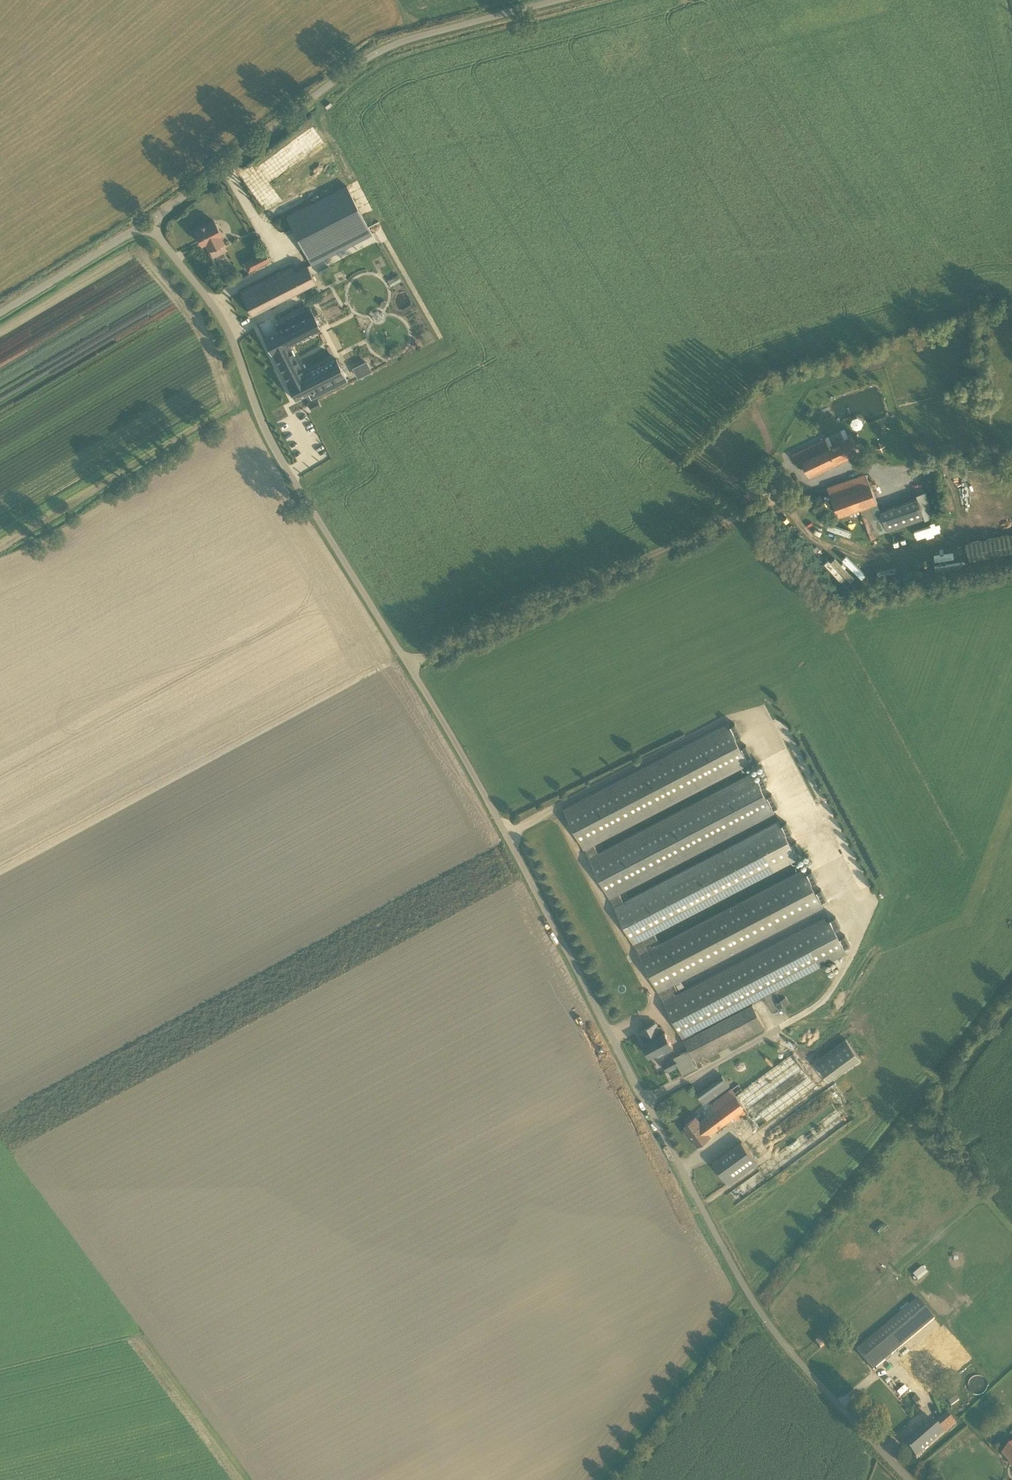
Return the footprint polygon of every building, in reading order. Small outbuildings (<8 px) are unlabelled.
[(312,129),(287,143),(296,161),(308,155),(311,161),(305,165),(309,174),(303,177),(308,188),(333,175),(329,168),(335,164),(324,145),(322,146),(312,129)] [(312,265),(372,234),(347,185),(286,216),(312,265)] [(222,235),(214,221),(206,225),(206,224),(204,223),(200,226),(199,227),(200,228),(195,231),(202,244),(205,243),(209,250),(224,242),(221,235),(222,235)] [(242,260),(248,272),(271,260),(265,248),(242,260)] [(251,315),(316,283),(306,265),(295,270),(292,265),(240,292),(251,315)] [(321,329),(310,307),(274,325),(277,331),(263,338),(271,354),(273,353),(288,383),(286,384),(294,400),(308,393),(311,399),(347,381),(336,358),(304,375),(289,345),(321,329)] [(353,362),(359,377),(373,371),(367,356),(353,362)] [(810,474),(856,452),(851,437),(849,438),(845,428),(842,429),(847,439),(833,445),(829,435),(826,436),(827,440),(793,454),(800,467),(805,465),(810,474)] [(866,474),(828,487),(837,513),(877,499),(866,474)] [(881,532),(886,531),(893,528),(924,517),(918,498),(874,514),(881,532)] [(640,954),(662,997),(683,1037),(848,951),(828,914),(675,993),(673,991),(677,989),(674,983),(696,972),(702,969),(824,906),(821,900),(826,897),(822,889),(817,892),(812,882),(817,879),(812,870),(807,873),(805,869),(648,950),(642,938),(656,931),(798,858),(796,854),(802,850),(797,840),(791,843),(786,835),(793,832),(787,821),(781,824),(779,820),(623,901),(619,893),(775,811),(773,808),(779,806),(772,793),(766,795),(762,787),(768,784),(763,774),(757,777),(754,771),(598,853),(593,844),(749,763),(748,759),(752,757),(746,744),(741,747),(737,738),(741,735),(735,723),(730,726),(729,722),(564,808),(585,848),(590,857),(589,857),(610,897),(611,897),(615,906),(634,943),(634,942),(640,954)] [(642,938),(645,944),(659,937),(656,931),(642,938)] [(786,997),(776,1002),(779,1007),(789,1003),(786,997)] [(697,1034),(695,1031),(683,1037),(689,1048),(673,1056),(674,1057),(663,1062),(667,1071),(678,1065),(683,1075),(702,1065),(700,1060),(765,1027),(753,1005),(697,1034)] [(656,1022),(639,1031),(645,1042),(643,1043),(646,1049),(645,1050),(648,1055),(649,1055),(650,1056),(657,1051),(658,1054),(673,1046),(665,1031),(662,1033),(656,1022)] [(860,1058),(848,1042),(845,1038),(815,1061),(829,1081),(860,1058)] [(760,1127),(817,1085),(793,1052),(743,1089),(739,1083),(699,1112),(703,1118),(700,1120),(696,1115),(685,1123),(687,1125),(683,1128),(692,1141),(693,1139),(697,1145),(711,1135),(711,1134),(734,1116),(737,1119),(748,1111),(760,1127)] [(704,1103),(729,1085),(722,1075),(697,1093),(704,1103)] [(728,1183),(736,1177),(757,1162),(742,1141),(713,1162),(728,1183)] [(873,1370),(895,1352),(907,1367),(947,1335),(918,1300),(857,1350),(873,1370)] [(916,1368),(927,1381),(962,1352),(951,1339),(916,1368)] [(821,1349),(825,1345),(820,1340),(816,1343),(821,1349)] [(987,1386),(981,1375),(969,1381),(975,1392),(987,1386)] [(935,1424),(933,1421),(906,1446),(916,1459),(944,1434),(956,1424),(947,1414),(935,1424)] [(1002,1454),(1011,1464),(1011,1445),(1002,1454)]
